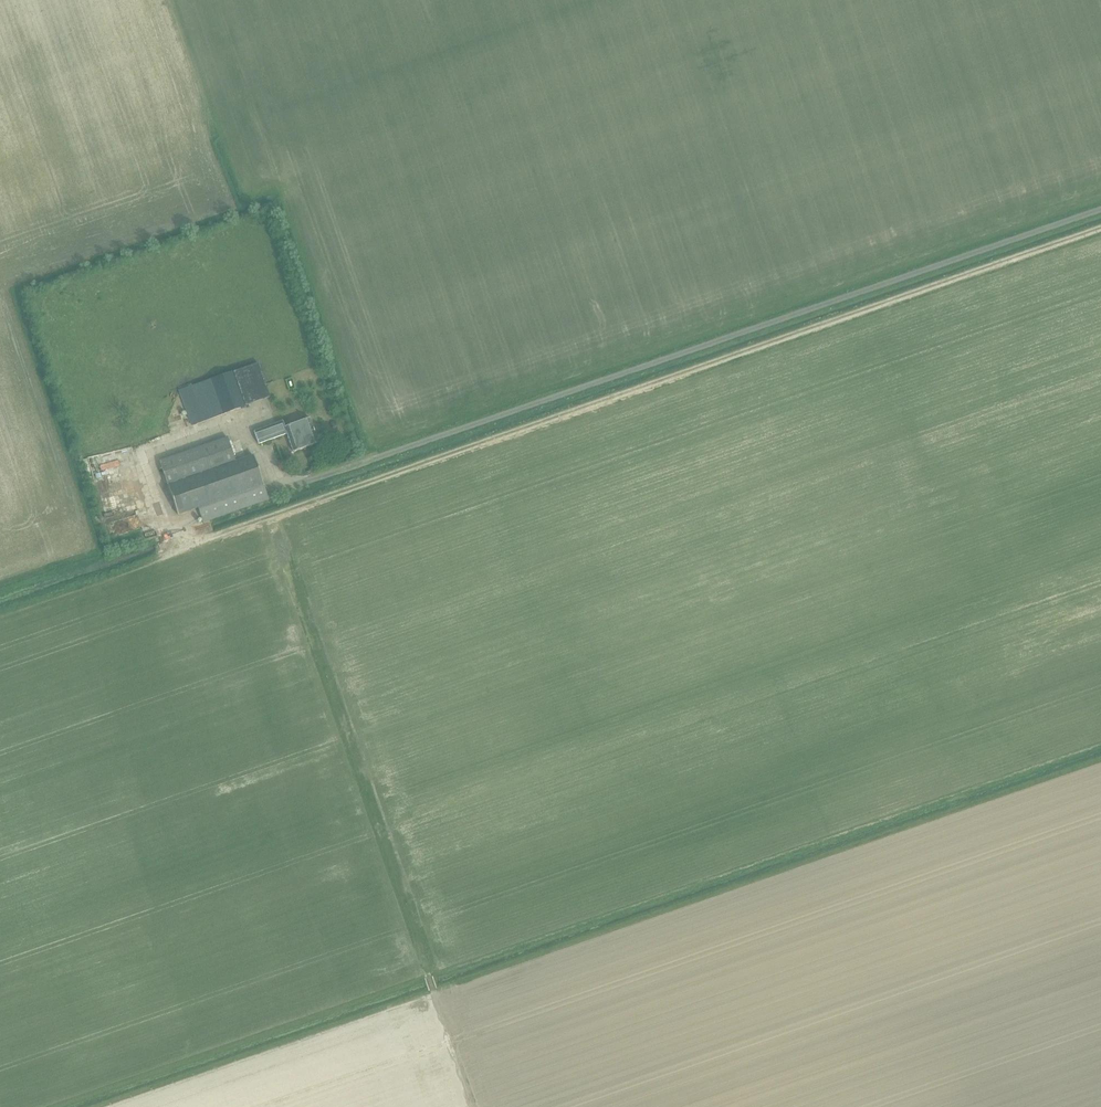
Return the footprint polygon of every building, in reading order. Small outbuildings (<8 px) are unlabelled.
[(179,390),(191,426),(270,397),(258,363),(179,390)] [(254,431),(255,434),(258,444),(287,434),(293,452),(318,444),(309,418),(285,427),(283,421),(254,431)] [(203,523),(211,520),(269,500),(253,456),(236,462),(227,438),(159,461),(178,515),(198,508),(203,523)]
